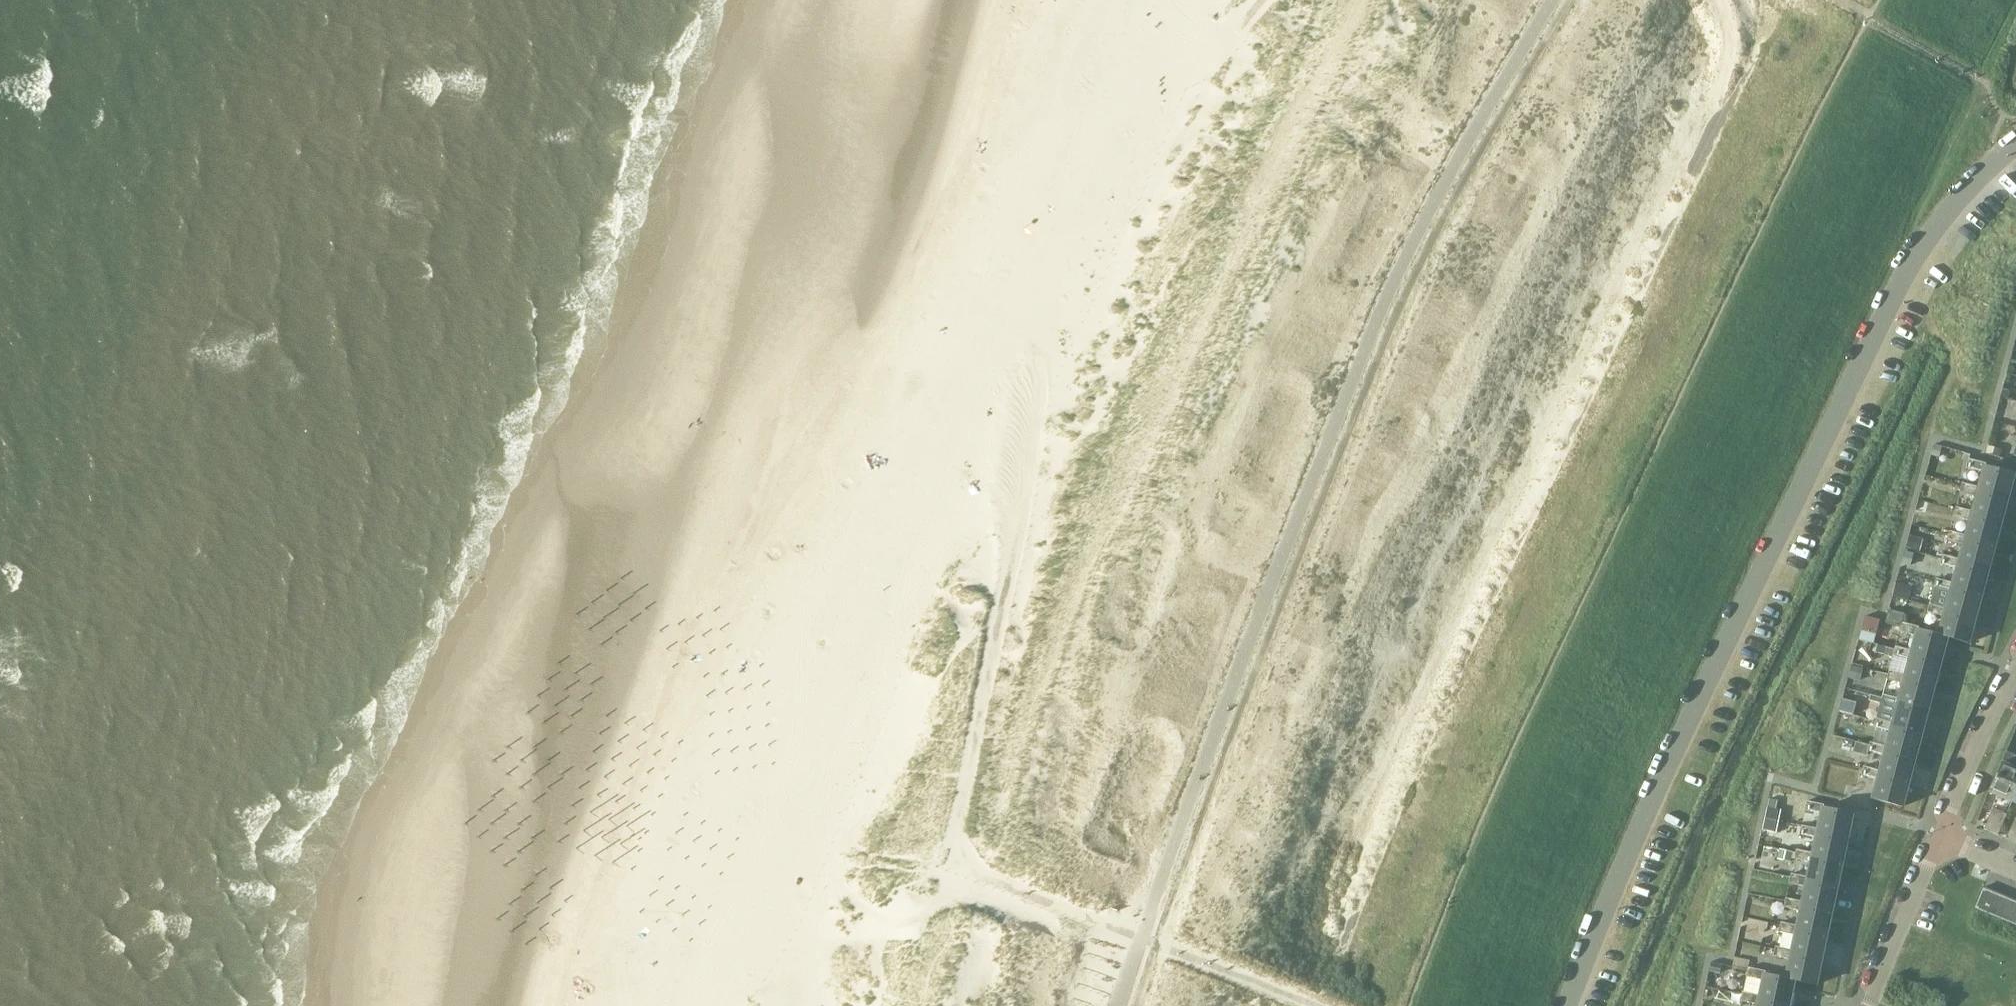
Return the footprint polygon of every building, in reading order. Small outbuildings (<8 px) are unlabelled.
[(1933,446),(1930,456),(1938,458),(1941,448),(1933,446)] [(1987,447),(1986,453),(1999,457),(2001,451),(1987,447)] [(1982,473),(1978,487),(1977,491),(2006,499),(2013,475),(1985,467),(1986,465),(1969,460),(1966,469),(1982,473)] [(1972,511),(1970,515),(2000,523),(2006,499),(1977,491),(1978,487),(1963,483),(1960,492),(1976,496),(1972,511)] [(1993,547),(2000,523),(1970,515),(1972,511),(1956,507),(1953,517),(1969,521),(1965,536),(1964,539),(1993,547)] [(1963,545),(1959,560),(1958,563),(1987,571),(1993,547),(1964,539),(1965,536),(1949,531),(1946,541),(1963,545)] [(1908,537),(1905,549),(1916,552),(1919,540),(1908,537)] [(1904,553),(1901,565),(1909,567),(1912,555),(1904,553)] [(1956,569),(1952,584),(1951,587),(1980,595),(1987,571),(1958,563),(1959,560),(1942,555),(1940,565),(1956,569)] [(1946,607),(1945,611),(1974,619),(1980,595),(1951,587),(1952,584),(1936,580),(1934,589),(1950,593),(1946,607)] [(1896,585),(1892,597),(1905,600),(1908,588),(1896,585)] [(1967,644),(1974,619),(1945,611),(1946,607),(1930,603),(1927,612),(1944,616),(1938,636),(1948,638),(1967,644)] [(1888,610),(1885,622),(1900,626),(1903,614),(1888,610)] [(1913,651),(1912,655),(1941,663),(1948,638),(1938,636),(1918,630),(1919,627),(1903,623),(1901,631),(1917,636),(1913,651)] [(1860,633),(1858,641),(1873,645),(1875,637),(1860,633)] [(1876,653),(1891,657),(1893,649),(1878,645),(1876,653)] [(1891,657),(1888,670),(1890,671),(1906,675),(1905,679),(1935,687),(1941,663),(1912,655),(1913,651),(1894,646),(1893,649),(1891,657)] [(1850,668),(1847,679),(1859,682),(1862,671),(1850,668)] [(1935,687),(1905,679),(1906,675),(1890,671),(1887,680),(1904,684),(1900,699),(1899,703),(1928,711),(1935,687)] [(1879,704),(1881,697),(1869,694),(1868,701),(1879,704)] [(1877,718),(1893,723),(1892,727),(1922,735),(1928,711),(1899,703),(1900,699),(1881,695),(1881,697),(1879,704),(1875,718),(1877,718)] [(1915,759),(1922,735),(1892,727),(1893,723),(1877,718),(1874,728),(1890,732),(1886,747),(1885,751),(1915,759)] [(1884,756),(1880,771),(1879,775),(1909,783),(1915,759),(1885,751),(1886,747),(1870,742),(1868,752),(1884,756)] [(1856,743),(1854,753),(1865,756),(1868,746),(1856,743)] [(2012,803),(2015,792),(2015,756),(2006,752),(1989,793),(2012,803)] [(1878,780),(1873,799),(1902,807),(1909,783),(1879,775),(1880,771),(1864,766),(1861,776),(1878,780)] [(1768,798),(1764,818),(1778,821),(1780,810),(1775,809),(1777,800),(1768,798)] [(1806,810),(1823,814),(1820,828),(1819,832),(1848,839),(1853,814),(1824,808),(1825,805),(1808,801),(1806,810)] [(1992,808),(1984,829),(1998,835),(2006,814),(1992,808)] [(1776,832),(1778,821),(1764,818),(1762,830),(1776,832)] [(2006,838),(2015,842),(2015,818),(2006,838)] [(1817,837),(1814,853),(1813,857),(1843,863),(1848,839),(1819,832),(1820,828),(1803,824),(1801,834),(1817,837)] [(1808,881),(1837,887),(1843,863),(1813,857),(1814,853),(1798,849),(1796,858),(1812,862),(1809,878),(1808,881)] [(1780,851),(1778,860),(1789,862),(1791,854),(1780,851)] [(1832,912),(1837,887),(1808,881),(1809,878),(1793,874),(1791,883),(1807,887),(1804,901),(1803,905),(1832,912)] [(1973,909),(1984,914),(1994,892),(1982,887),(1973,909)] [(2005,897),(1994,892),(1984,914),(1996,918),(2005,897)] [(2007,923),(2015,902),(2005,897),(1996,918),(2007,923)] [(1802,911),(1798,927),(1797,930),(1827,936),(1832,912),(1803,905),(1804,901),(1787,898),(1785,907),(1802,911)] [(2007,923),(2015,927),(2015,902),(2007,923)] [(1822,960),(1827,936),(1797,930),(1798,927),(1782,923),(1780,931),(1796,935),(1793,950),(1792,954),(1822,960)] [(1822,960),(1792,954),(1793,950),(1777,947),(1775,956),(1791,959),(1787,979),(1794,980),(1816,985),(1822,960)] [(1710,964),(1708,972),(1718,974),(1720,966),(1710,964)] [(1764,980),(1761,996),(1760,999),(1789,1005),(1794,980),(1787,979),(1765,974),(1766,971),(1750,968),(1748,977),(1764,980)] [(1789,1005),(1760,999),(1761,996),(1745,992),(1743,1000),(1759,1004),(1758,1005),(1789,1005)]
